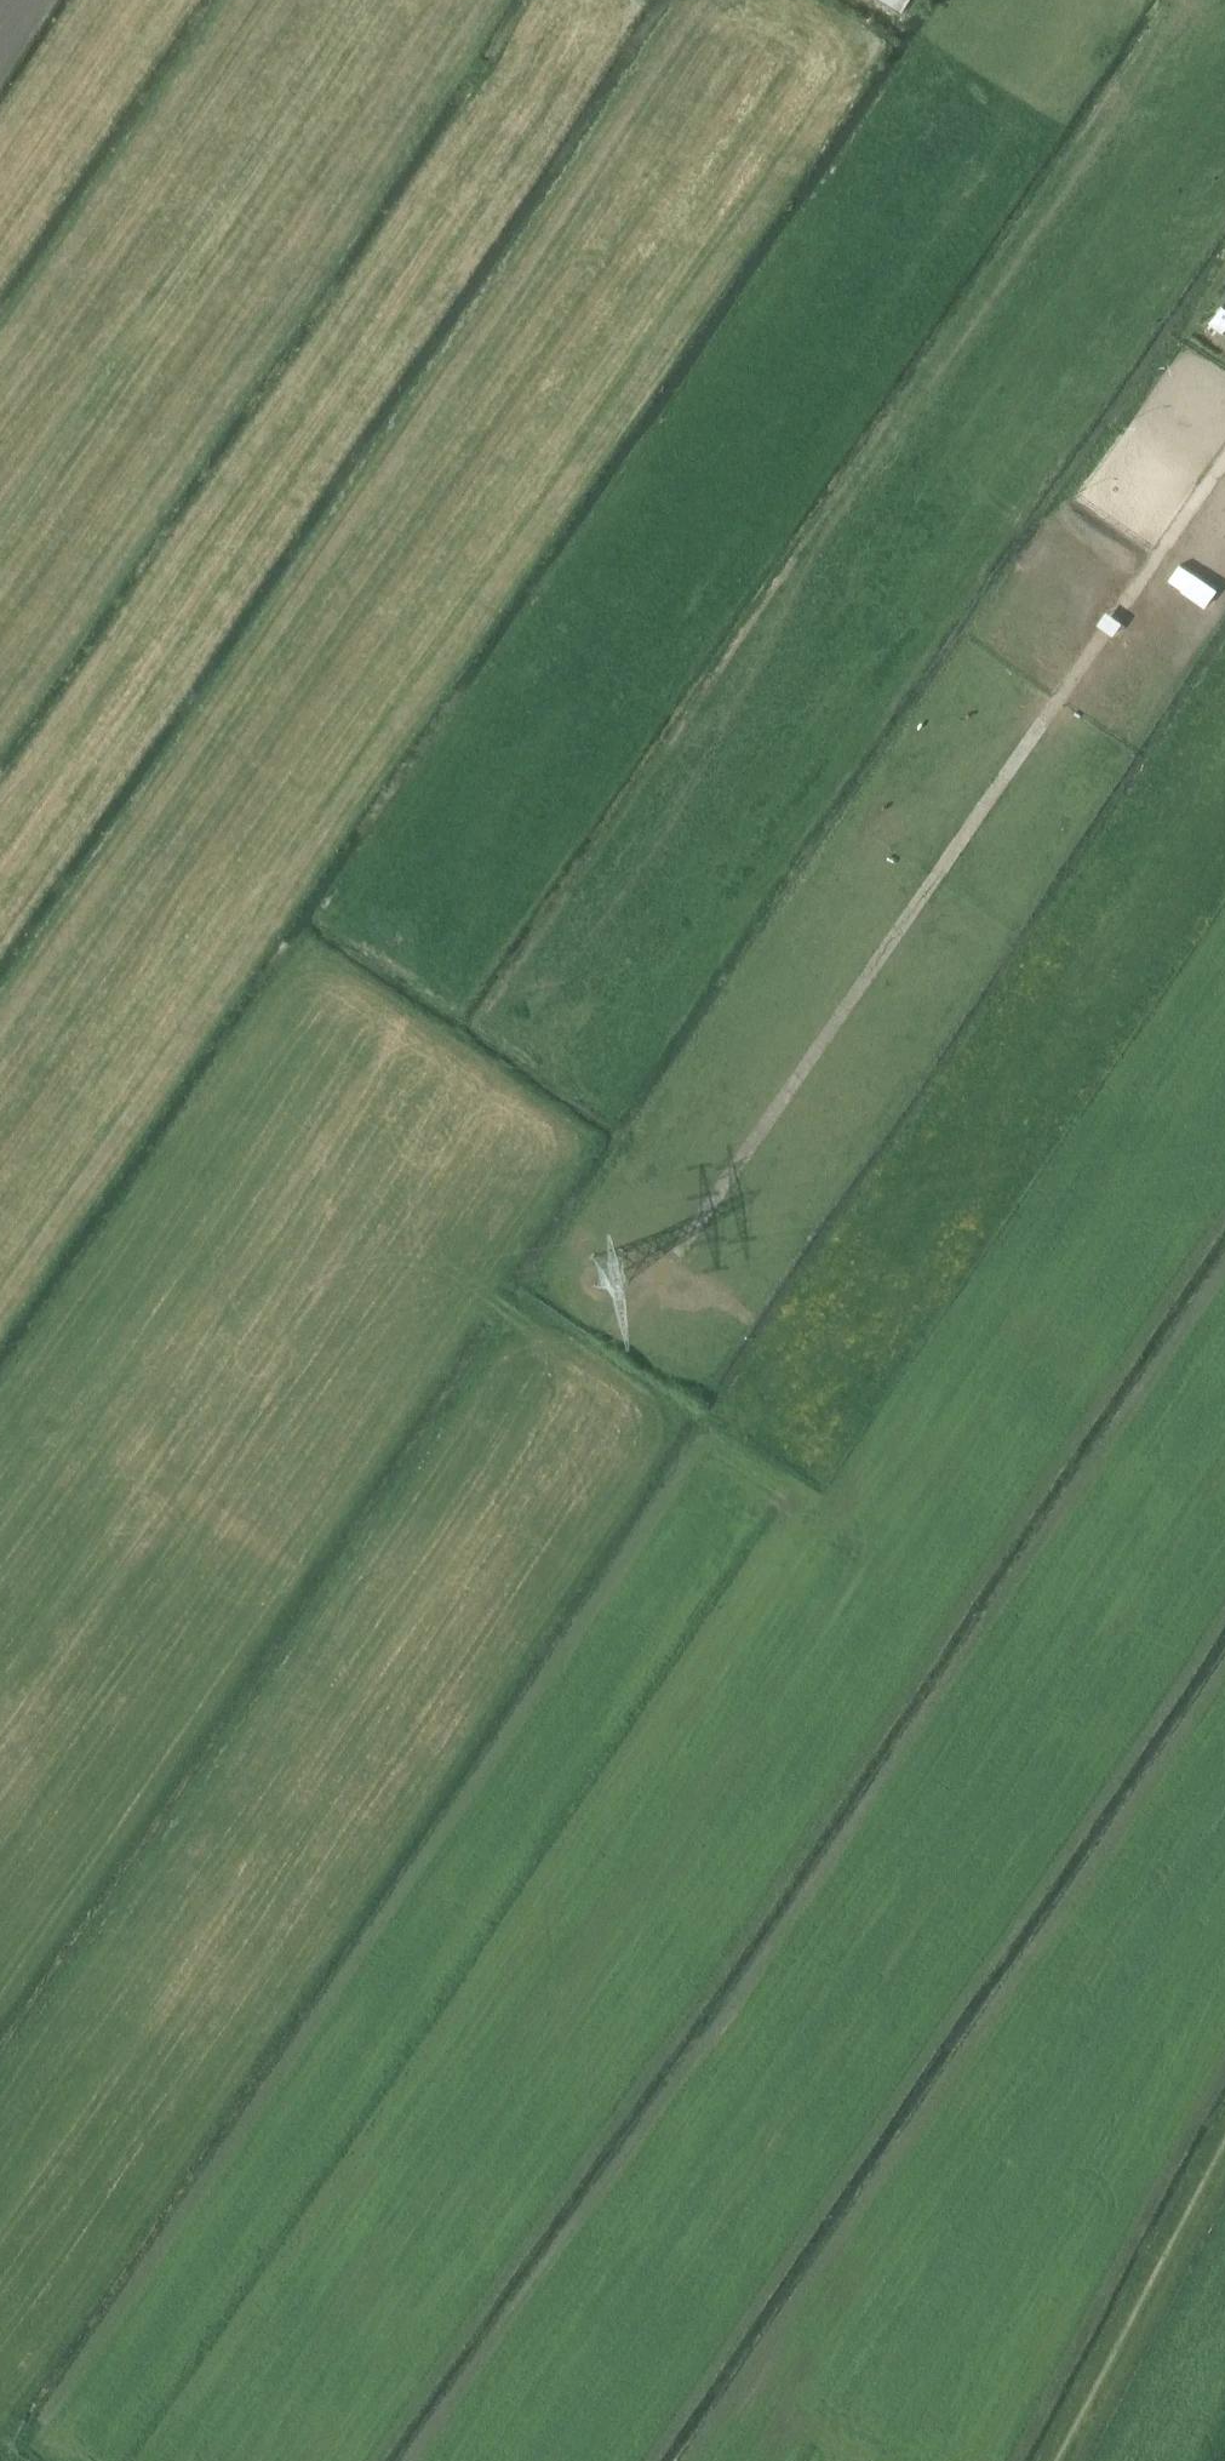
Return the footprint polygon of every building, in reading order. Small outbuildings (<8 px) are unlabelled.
[(904,11),(911,0),(886,0),(904,11)]
